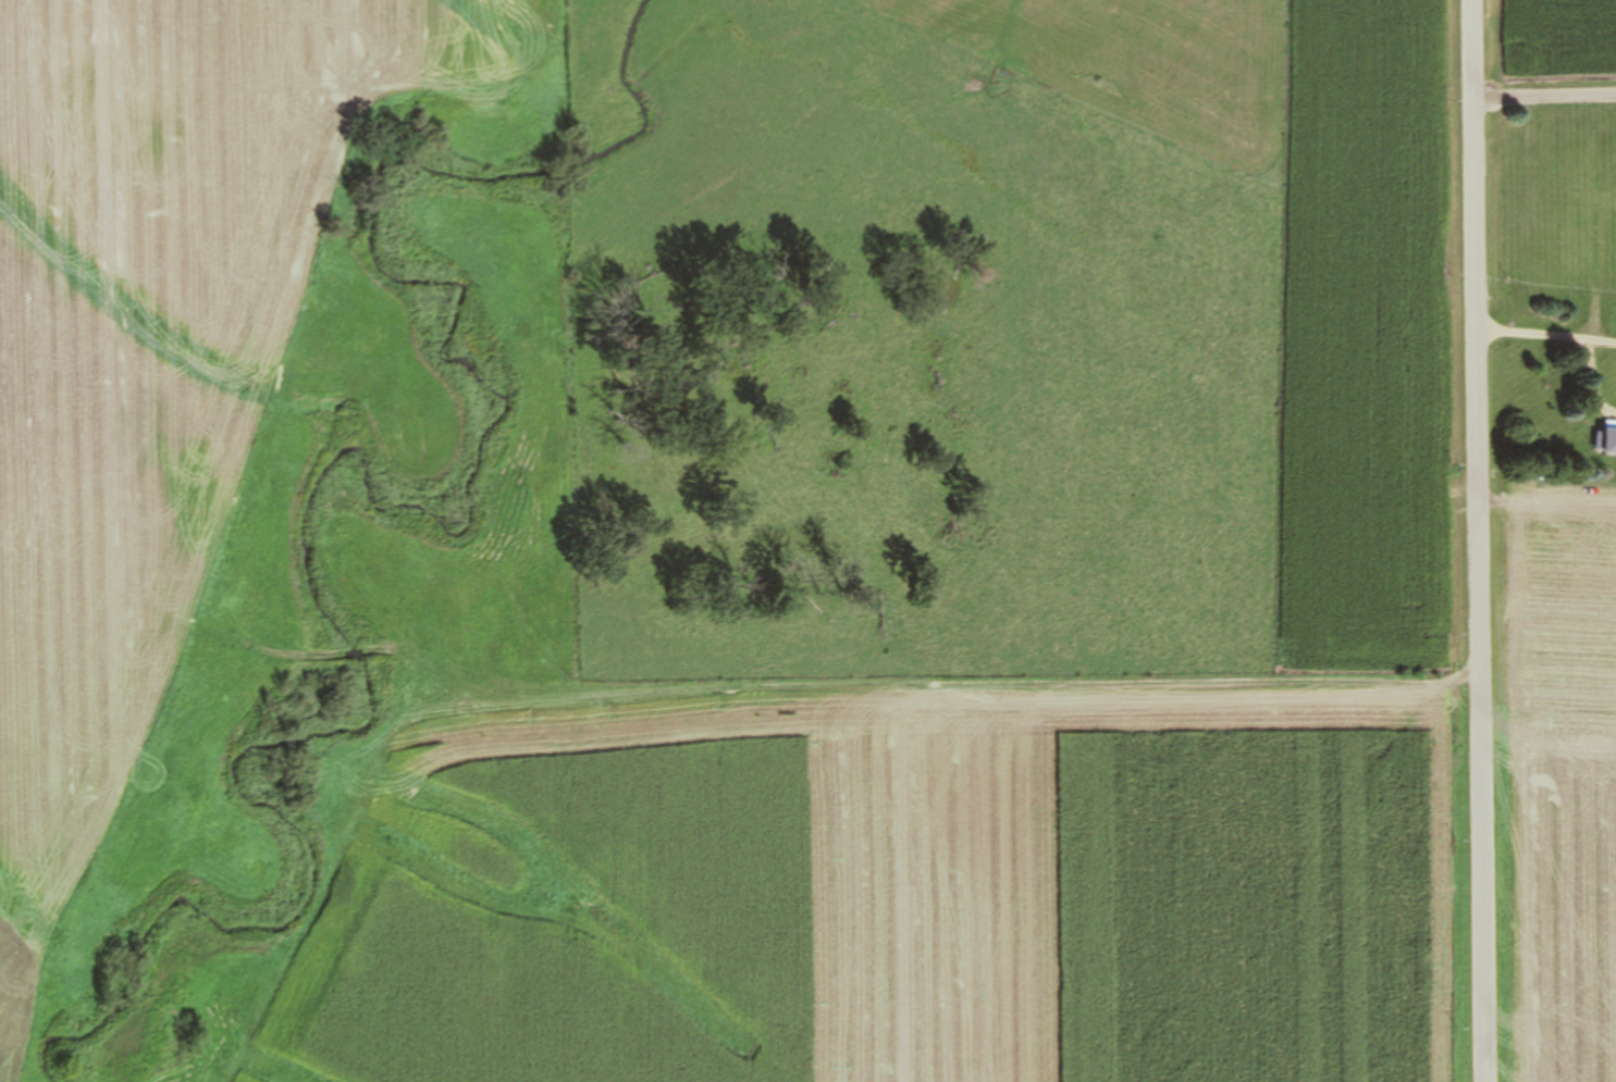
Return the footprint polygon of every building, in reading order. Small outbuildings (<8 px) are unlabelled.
[(1606,422),(1606,457),(1615,457),(1615,422),(1606,422)]
